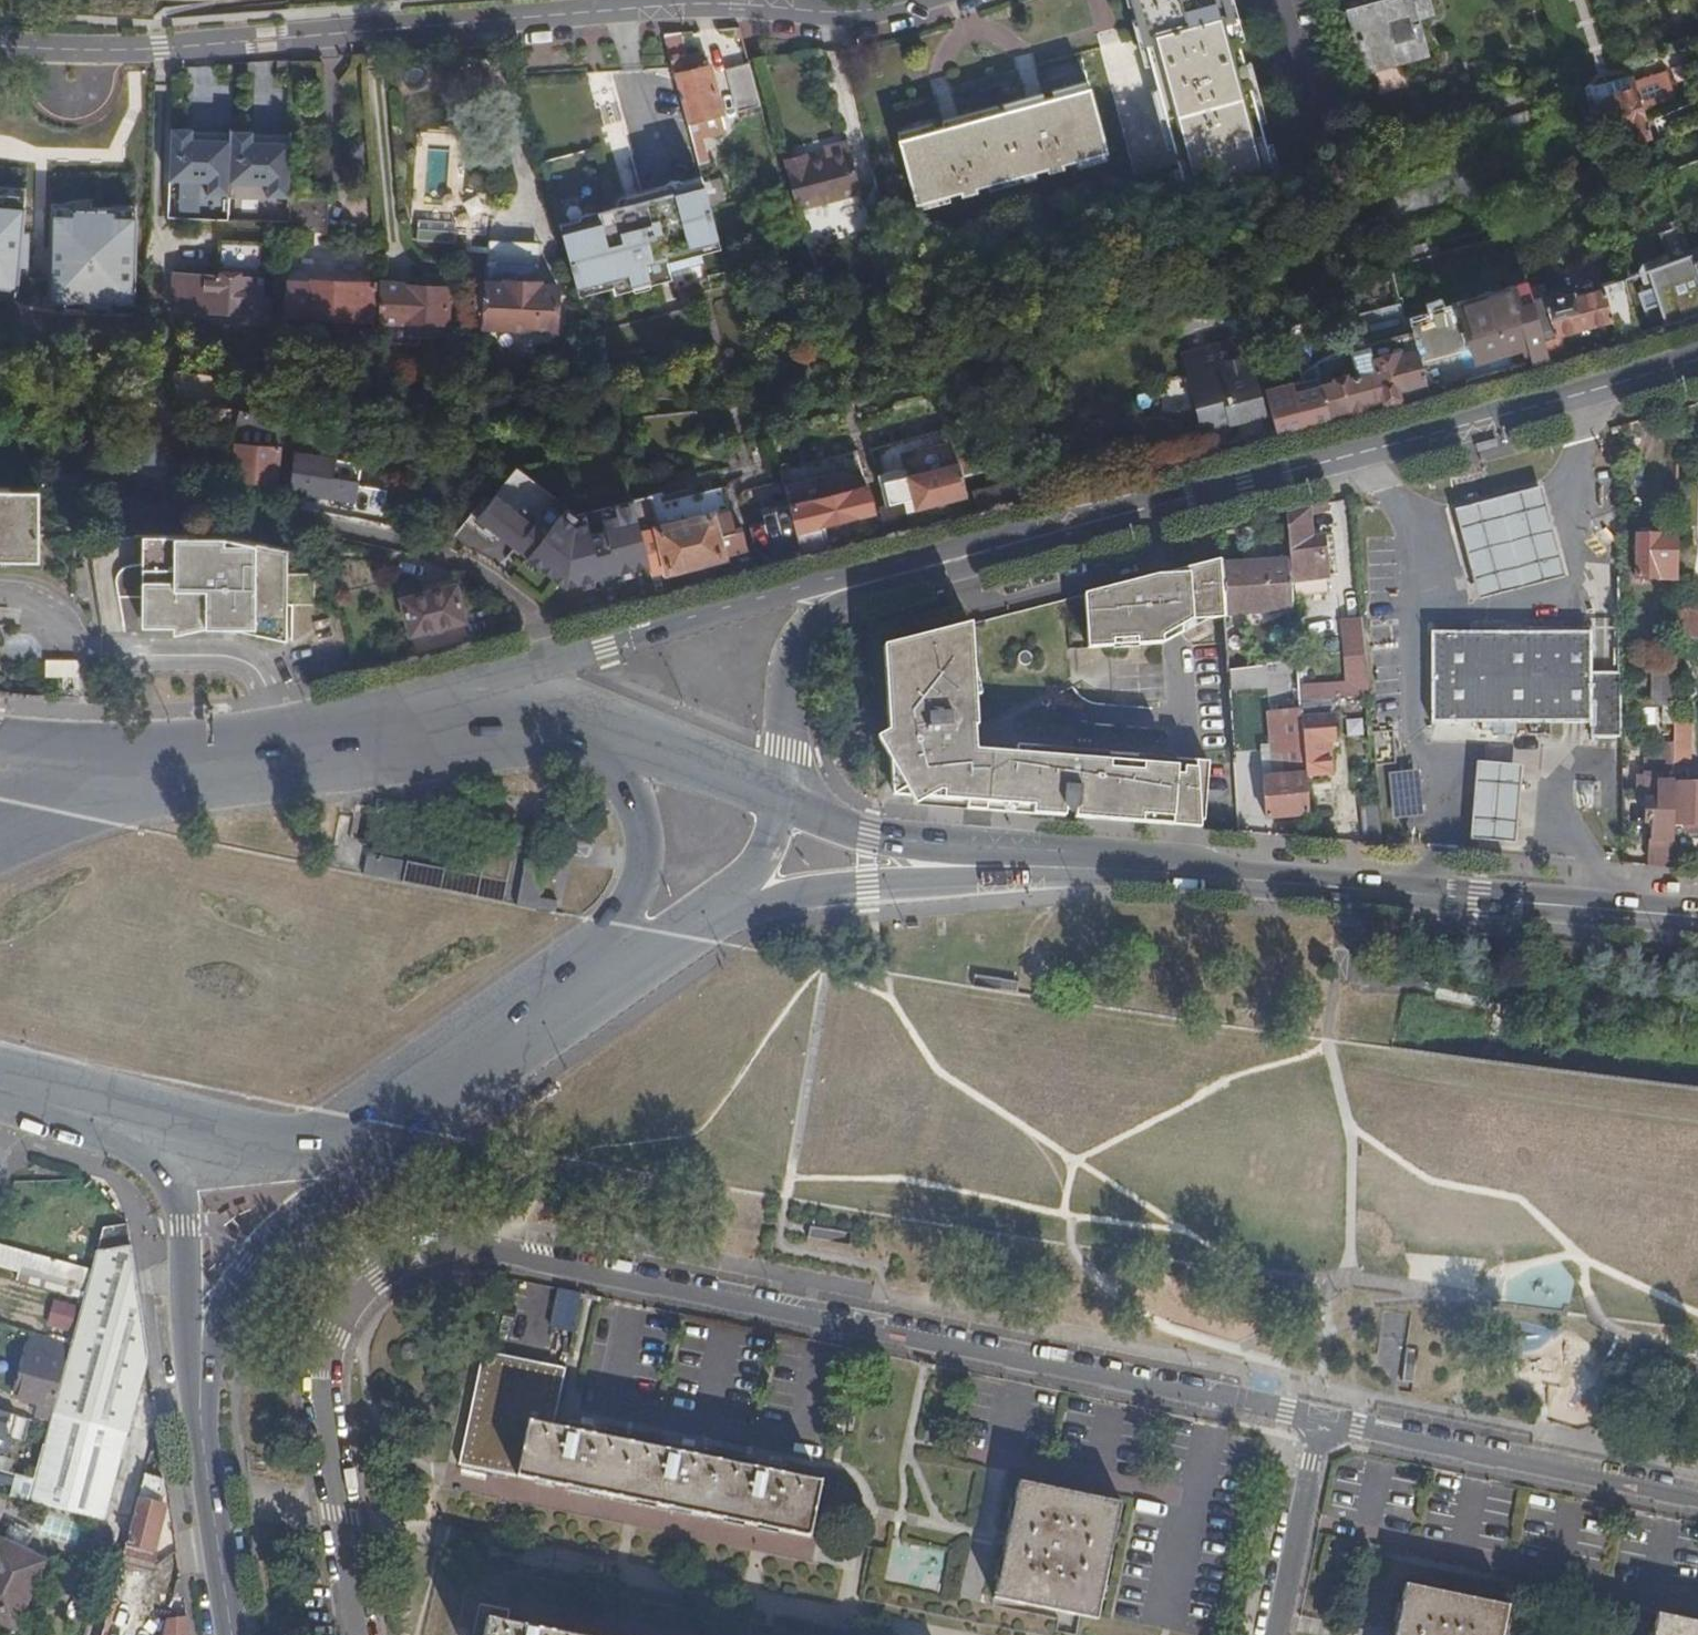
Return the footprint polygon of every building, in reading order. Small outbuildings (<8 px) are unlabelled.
[(1186,203),(1273,179),(1224,0),(1131,0),(1186,203)] [(1352,7),(1371,73),(1399,65),(1401,73),(1432,66),(1421,27),(1436,24),(1430,0),(1378,0),(1352,7)] [(741,31),(730,32),(732,40),(743,40),(741,31)] [(687,57),(682,36),(664,37),(667,50),(669,54),(671,62),(679,59),(687,57)] [(682,104),(691,139),(701,137),(697,120),(722,114),(710,69),(683,75),(681,66),(679,59),(671,62),(682,104)] [(708,59),(681,66),(683,75),(710,69),(708,59)] [(739,111),(761,105),(749,62),(727,67),(739,111)] [(1627,80),(1631,91),(1616,97),(1618,105),(1603,111),(1609,127),(1625,122),(1627,127),(1622,130),(1624,134),(1632,131),(1634,136),(1639,135),(1642,144),(1653,140),(1649,127),(1697,106),(1697,98),(1675,107),(1672,100),(1670,101),(1672,108),(1654,116),(1649,103),(1665,97),(1660,82),(1641,88),(1650,117),(1646,119),(1632,78),(1627,80)] [(1631,91),(1627,80),(1612,85),(1616,97),(1631,91)] [(1089,87),(902,140),(920,205),(1107,154),(1089,87)] [(98,128),(60,127),(60,148),(59,189),(111,189),(111,225),(138,225),(140,139),(112,139),(112,144),(98,144),(98,128)] [(14,142),(0,141),(0,208),(13,208),(13,181),(43,181),(43,186),(38,186),(38,200),(58,201),(59,201),(59,189),(60,148),(45,148),(46,128),(26,128),(26,142),(14,142)] [(26,142),(26,128),(13,128),(14,142),(26,142)] [(192,132),(171,132),(169,183),(209,185),(208,200),(228,200),(229,186),(230,144),(192,143),(192,132)] [(253,134),(231,133),(230,144),(229,186),(268,186),(268,202),(289,203),(289,200),(291,146),(252,145),(253,134)] [(694,152),(699,168),(708,166),(701,137),(691,139),(694,152)] [(811,160),(786,167),(809,249),(877,230),(870,206),(886,202),(882,187),(864,192),(850,143),(827,150),(830,158),(812,163),(811,160)] [(809,155),(785,162),(786,167),(811,160),(809,155)] [(702,181),(679,187),(680,194),(704,188),(702,181)] [(619,234),(615,221),(562,236),(576,289),(609,282),(612,292),(629,287),(631,295),(650,290),(645,265),(665,259),(668,267),(695,260),(692,249),(719,243),(711,214),(704,189),(704,188),(680,194),(679,187),(671,183),(666,190),(648,195),(644,204),(639,205),(646,227),(619,234)] [(704,189),(711,214),(726,210),(719,186),(704,189)] [(328,201),(289,200),(289,203),(288,206),(287,235),(326,237),(328,201)] [(627,218),(615,221),(619,234),(646,227),(639,205),(625,208),(627,218)] [(692,249),(695,260),(721,254),(720,247),(719,243),(692,249)] [(201,273),(175,272),(173,313),(268,318),(269,298),(262,297),(263,284),(266,284),(266,279),(263,279),(264,247),(220,245),(218,278),(200,277),(201,273)] [(1663,254),(1664,260),(1667,267),(1691,259),(1686,246),(1663,254)] [(645,265),(650,290),(672,284),(668,267),(665,259),(645,265)] [(1697,320),(1697,281),(1693,267),(1691,259),(1667,267),(1664,260),(1641,268),(1651,296),(1657,294),(1669,328),(1691,322),(1697,320)] [(286,282),(285,319),(370,323),(372,286),(286,282)] [(576,289),(579,301),(612,292),(609,282),(576,289)] [(1619,322),(1623,341),(1640,337),(1625,282),(1601,289),(1602,291),(1577,299),(1575,296),(1534,308),(1541,332),(1543,338),(1555,335),(1556,341),(1619,322)] [(448,327),(450,290),(405,288),(405,286),(380,286),(379,325),(404,327),(404,325),(448,327)] [(1543,338),(1541,332),(1529,335),(1514,290),(1459,307),(1474,356),(1476,355),(1480,365),(1525,351),(1530,350),(1535,366),(1550,361),(1543,338)] [(1306,325),(1289,329),(1304,380),(1320,376),(1306,325)] [(1330,421),(1430,394),(1414,335),(1351,351),(1359,381),(1321,391),(1330,421)] [(1555,335),(1543,338),(1550,361),(1562,358),(1556,341),(1555,335)] [(1525,351),(1530,367),(1535,366),(1530,350),(1525,351)] [(1237,380),(1198,390),(1210,433),(1248,423),(1237,380)] [(1278,435),(1316,425),(1311,407),(1273,416),(1278,435)] [(566,421),(567,431),(578,430),(577,421),(566,421)] [(131,439),(126,466),(169,479),(171,441),(131,439)] [(280,451),(236,447),(236,454),(226,453),(226,462),(235,462),(233,484),(278,488),(280,451)] [(996,452),(959,462),(960,465),(964,480),(1001,471),(996,452)] [(334,458),(295,454),(290,496),(355,504),(357,483),(353,466),(333,464),(334,458)] [(964,480),(960,465),(908,478),(917,511),(969,497),(964,480)] [(651,498),(633,503),(650,566),(666,562),(668,572),(748,551),(742,528),(736,531),(725,488),(653,507),(651,498)] [(868,488),(790,508),(794,528),(802,557),(827,550),(821,528),(875,514),(868,488)] [(1544,488),(1457,512),(1480,602),(1567,578),(1544,488)] [(39,563),(37,499),(8,498),(8,491),(0,491),(0,562),(39,563)] [(652,571),(650,566),(633,503),(633,502),(578,516),(569,509),(546,537),(495,496),(476,520),(567,591),(652,571)] [(905,502),(880,508),(888,535),(912,529),(905,502)] [(1363,507),(1353,509),(1354,519),(1365,518),(1363,507)] [(1314,541),(1310,511),(1285,518),(1289,564),(1291,575),(1303,574),(1304,583),(1330,580),(1324,539),(1314,541)] [(802,557),(794,528),(775,533),(782,562),(802,557)] [(1676,582),(1677,541),(1660,541),(1659,538),(1655,537),(1655,533),(1652,531),(1643,531),(1640,534),(1641,536),(1637,537),(1638,581),(1676,582)] [(224,541),(144,540),(145,623),(145,630),(176,631),(176,638),(209,631),(227,632),(241,635),(289,645),(288,554),(224,541)] [(1293,611),(1291,575),(1289,564),(1268,565),(1267,560),(1244,562),(1244,567),(1222,568),(1225,617),(1293,611)] [(1212,623),(1226,622),(1225,617),(1222,568),(1221,563),(1085,598),(1090,654),(1164,650),(1212,623)] [(403,603),(412,638),(465,625),(457,590),(425,598),(424,591),(422,583),(401,588),(404,603),(403,603)] [(455,583),(424,591),(425,598),(457,590),(455,583)] [(1675,638),(1697,638),(1697,614),(1675,613),(1675,638)] [(1301,707),(1370,700),(1363,623),(1345,624),(1351,685),(1300,689),(1301,707)] [(1179,770),(1080,762),(978,753),(976,731),(979,730),(972,627),(886,650),(894,798),(1084,814),(1174,822),(1179,770)] [(1519,711),(1595,710),(1596,710),(1595,671),(1595,631),(1536,631),(1528,631),(1435,632),(1435,712),(1485,711),(1497,711),(1519,711)] [(1654,705),(1674,706),(1675,669),(1654,669),(1654,705)] [(1594,725),(1624,725),(1623,671),(1595,671),(1596,710),(1595,710),(1594,725)] [(1519,724),(1519,711),(1497,711),(1496,716),(1496,723),(1519,724)] [(1268,820),(1310,817),(1307,778),(1302,721),(1302,713),(1272,715),(1277,780),(1265,781),(1268,820)] [(1302,721),(1307,778),(1332,776),(1330,745),(1336,744),(1333,719),(1319,720),(1308,721),(1302,721)] [(1690,724),(1674,725),(1673,764),(1689,764),(1690,724)] [(1179,770),(1174,822),(1205,824),(1210,764),(1180,762),(1179,770)] [(1523,768),(1479,765),(1473,842),(1517,846),(1523,768)] [(1650,824),(1649,868),(1671,870),(1672,826),(1673,787),(1673,785),(1656,784),(1656,802),(1646,802),(1646,824),(1650,824)] [(1646,784),(1646,802),(1656,802),(1656,784),(1646,784)] [(1672,826),(1690,827),(1690,836),(1697,837),(1697,788),(1673,787),(1672,826)] [(1366,845),(1383,846),(1379,809),(1362,811),(1366,845)] [(129,1228),(105,1231),(98,1255),(133,1250),(129,1228)] [(44,1260),(0,1248),(0,1269),(21,1275),(18,1282),(37,1287),(44,1260)] [(133,1250),(98,1255),(93,1274),(85,1302),(73,1346),(72,1350),(53,1423),(37,1483),(31,1505),(106,1526),(150,1361),(133,1250)] [(85,1302),(93,1274),(44,1260),(37,1287),(85,1302)] [(53,1423),(72,1350),(34,1339),(17,1401),(42,1408),(39,1419),(53,1423)] [(457,1464),(520,1477),(530,1418),(557,1423),(568,1366),(482,1350),(457,1464)] [(0,1414),(0,1453),(11,1417),(0,1414)] [(18,1420),(11,1417),(0,1453),(0,1464),(5,1465),(18,1420)] [(812,1538),(820,1500),(823,1483),(784,1475),(785,1467),(761,1462),(759,1469),(698,1457),(699,1449),(673,1444),(670,1452),(594,1438),(596,1430),(573,1425),(571,1433),(556,1430),(557,1423),(530,1418),(520,1477),(812,1538)] [(12,1500),(31,1505),(37,1483),(18,1478),(12,1500)] [(147,1478),(133,1533),(130,1544),(124,1565),(150,1572),(155,1570),(158,1554),(156,1554),(167,1510),(160,1508),(166,1483),(147,1478)] [(1098,1618),(1123,1501),(1021,1480),(996,1598),(1098,1618)] [(12,1529),(4,1546),(27,1557),(36,1540),(12,1529)] [(4,1546),(0,1555),(0,1623),(17,1630),(46,1566),(27,1557),(4,1546)] [(155,1570),(150,1572),(124,1565),(106,1634),(167,1634),(170,1622),(172,1615),(145,1608),(155,1570)] [(1512,1604),(1407,1581),(1396,1634),(1505,1634),(1512,1604)] [(484,1608),(482,1621),(479,1634),(559,1634),(512,1625),(514,1614),(484,1608)] [(1664,1616),(1660,1634),(1697,1634),(1697,1623),(1664,1616)] [(189,1620),(170,1622),(167,1634),(191,1634),(189,1620)]
